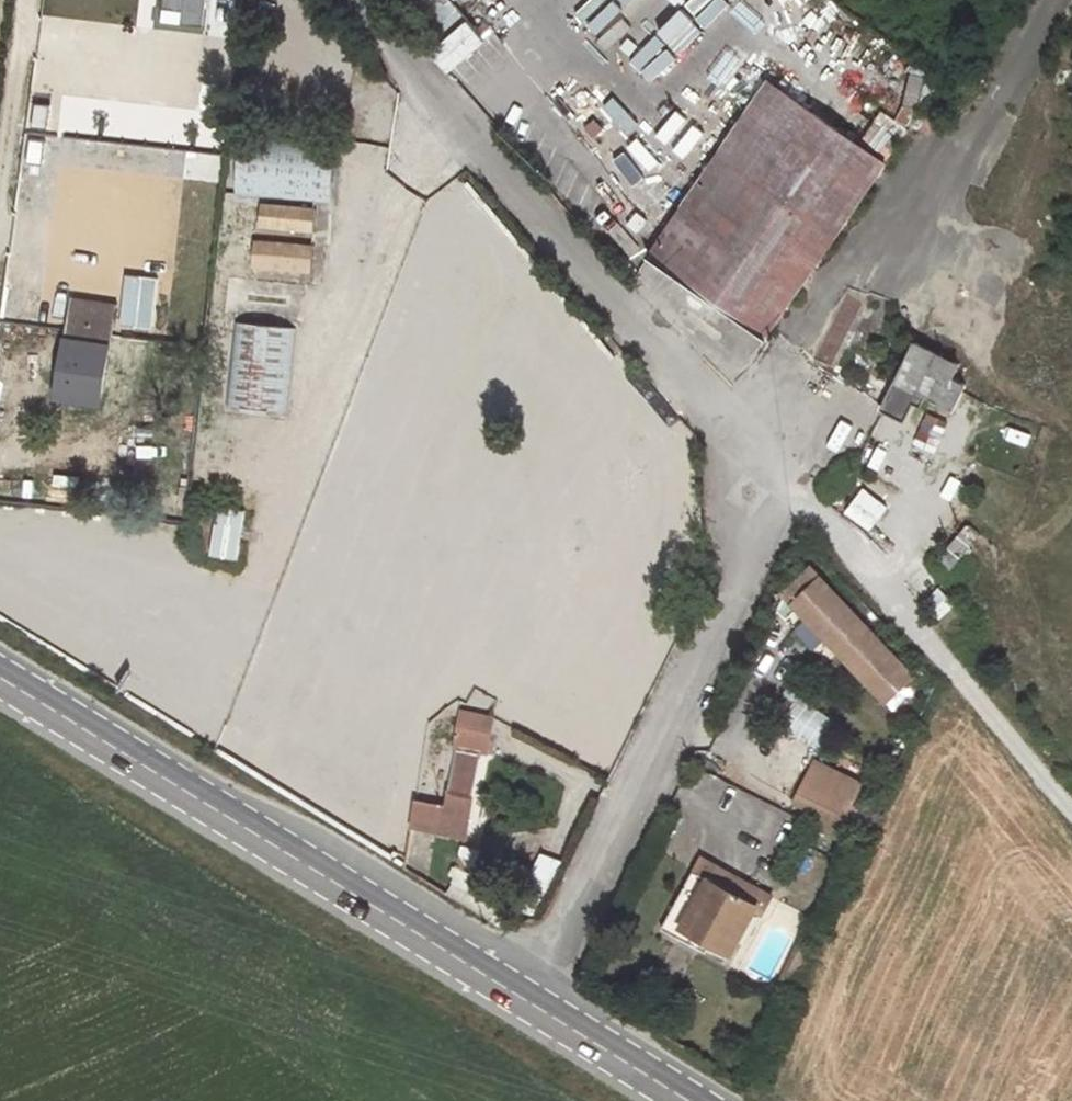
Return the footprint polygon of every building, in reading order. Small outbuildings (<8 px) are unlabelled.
[(715,0),(689,0),(701,13),(715,0)] [(662,25),(676,43),(701,23),(687,5),(662,25)] [(931,90),(919,65),(907,70),(919,96),(931,90)] [(768,83),(650,255),(764,332),(881,160),(768,83)] [(879,111),(858,142),(885,160),(906,130),(879,111)] [(673,124),(659,156),(637,147),(621,183),(638,191),(651,161),(673,170),(690,131),(673,124)] [(330,201),(336,141),(240,134),(235,193),(330,201)] [(651,208),(667,175),(650,168),(635,200),(651,208)] [(315,207),(260,202),(257,227),(313,232),(315,207)] [(311,271),(313,245),(254,239),(252,267),(311,271)] [(109,345),(114,308),(74,302),(69,339),(109,345)] [(293,328),(237,322),(228,403),(284,409),(293,328)] [(109,345),(69,339),(59,398),(100,404),(109,345)] [(901,340),(884,381),(938,407),(957,362),(901,340)] [(945,460),(936,479),(979,498),(987,478),(945,460)] [(946,534),(958,500),(942,495),(931,528),(946,534)] [(960,558),(980,536),(966,524),(946,546),(960,558)] [(912,674),(811,568),(784,594),(885,700),(912,674)] [(493,716),(460,709),(452,747),(482,753),(493,716)] [(471,794),(482,753),(455,749),(448,789),(471,794)] [(860,784),(815,762),(796,801),(820,814),(844,825),(847,819),(852,811),(854,806),(850,804),(860,784)] [(471,794),(448,789),(444,806),(414,799),(409,827),(465,840),(473,794),(471,794)] [(857,814),(852,811),(847,819),(853,822),(857,814)] [(844,825),(820,814),(815,824),(839,836),(844,825)] [(802,820),(775,870),(788,876),(814,826),(802,820)] [(480,849),(460,844),(455,867),(451,865),(447,874),(452,877),(450,882),(452,882),(468,889),(468,888),(473,875),(480,849)] [(761,916),(772,896),(700,857),(661,929),(707,953),(712,944),(731,955),(754,912),(761,916)] [(792,962),(783,980),(795,985),(803,967),(792,962)]
